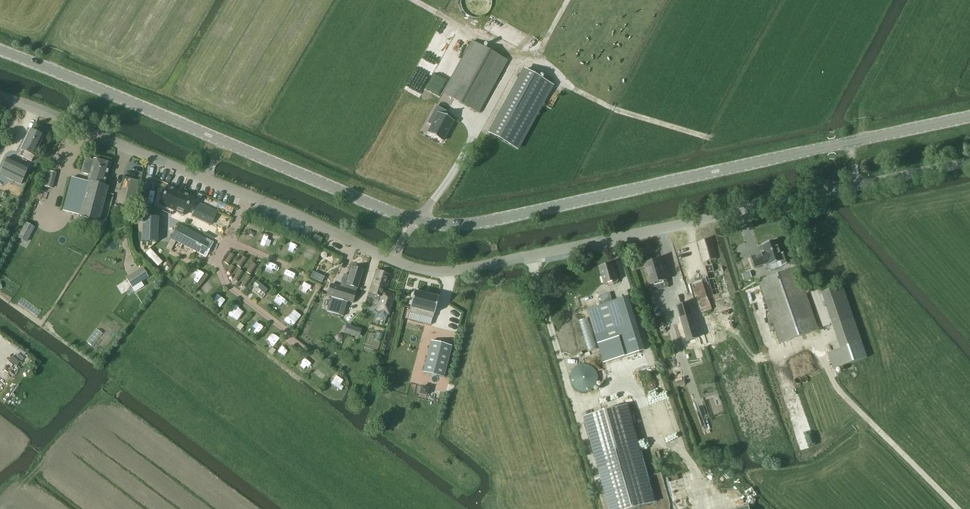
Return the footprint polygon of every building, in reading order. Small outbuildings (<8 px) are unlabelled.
[(476,17),(489,6),(484,0),(465,0),(464,1),(469,7),(468,8),(476,17)] [(478,114),(507,61),(471,42),(443,95),(478,114)] [(490,133),(489,134),(517,149),(552,86),(524,71),(526,72),(492,135),(490,133)] [(444,110),(436,106),(427,123),(431,126),(427,134),(442,142),(453,121),(441,115),(444,110)] [(30,130),(18,155),(31,162),(44,137),(30,130)] [(7,159),(1,170),(8,174),(6,178),(21,185),(23,180),(28,169),(7,159)] [(85,159),(81,173),(89,175),(87,182),(103,187),(110,164),(100,161),(99,160),(96,159),(95,160),(93,159),(93,160),(85,159)] [(52,189),(57,173),(47,170),(43,186),(52,189)] [(79,217),(98,221),(106,187),(103,187),(87,182),(79,180),(72,178),(67,198),(63,213),(79,217)] [(135,197),(139,182),(133,180),(129,196),(135,197)] [(159,205),(185,215),(192,198),(167,187),(159,205)] [(198,203),(192,216),(211,225),(217,212),(198,203)] [(142,241),(158,242),(159,219),(143,218),(142,241)] [(179,225),(171,239),(202,255),(209,241),(179,225)] [(271,233),(267,241),(275,244),(279,236),(271,233)] [(320,244),(322,239),(315,235),(312,241),(320,244)] [(711,238),(699,242),(704,263),(707,262),(708,266),(706,267),(714,296),(729,292),(721,263),(712,265),(711,261),(718,259),(711,238)] [(765,252),(751,257),(754,268),(768,263),(769,266),(771,272),(779,269),(777,264),(782,262),(783,266),(791,264),(787,253),(782,254),(777,240),(762,245),(765,252)] [(302,255),(310,259),(314,251),(307,247),(302,255)] [(243,257),(238,265),(242,267),(247,260),(243,257)] [(661,260),(646,265),(651,285),(667,280),(666,278),(669,277),(666,267),(663,268),(661,260)] [(268,261),(264,270),(275,275),(279,266),(268,261)] [(614,263),(599,267),(604,285),(607,284),(608,287),(614,285),(613,282),(619,280),(614,263)] [(142,268),(126,278),(127,279),(132,287),(135,292),(144,287),(141,283),(148,278),(148,277),(153,274),(145,267),(143,269),(142,268)] [(355,267),(353,268),(352,268),(349,276),(344,275),(341,284),(343,284),(342,288),(331,285),(328,296),(352,303),(357,288),(362,271),(359,270),(359,268),(355,267)] [(797,268),(759,281),(781,343),(818,330),(797,268)] [(385,292),(390,275),(377,270),(369,293),(381,297),(377,310),(378,311),(376,317),(386,320),(387,314),(388,314),(394,295),(385,292)] [(691,284),(697,301),(708,297),(702,280),(691,284)] [(207,294),(211,288),(203,282),(199,288),(207,294)] [(253,292),(262,295),(266,285),(257,282),(253,292)] [(843,286),(824,293),(835,325),(843,348),(828,353),(833,369),(867,358),(853,318),(843,286)] [(433,314),(434,314),(438,298),(415,292),(414,292),(410,308),(409,312),(432,318),(433,314)] [(603,305),(588,309),(604,363),(640,352),(624,298),(612,302),(609,293),(600,296),(603,305)] [(213,300),(221,305),(224,300),(216,295),(213,300)] [(342,317),(346,302),(331,298),(327,312),(342,317)] [(684,329),(696,326),(689,303),(677,306),(684,329)] [(233,306),(227,314),(234,319),(240,311),(233,306)] [(443,321),(435,317),(432,323),(455,333),(464,312),(449,307),(443,321)] [(423,372),(443,378),(451,347),(431,341),(423,372)] [(283,356),(289,348),(281,342),(275,349),(283,356)] [(305,365),(309,368),(312,365),(302,357),(295,365),(301,370),(305,365)] [(568,372),(579,393),(599,382),(589,362),(568,372)] [(319,365),(313,373),(322,379),(327,371),(319,365)] [(335,375),(331,380),(340,387),(344,381),(335,375)] [(422,386),(420,393),(427,395),(429,388),(422,386)] [(612,508),(632,508),(653,503),(625,406),(586,417),(612,508)] [(796,431),(802,447),(814,443),(808,426),(796,431)]
